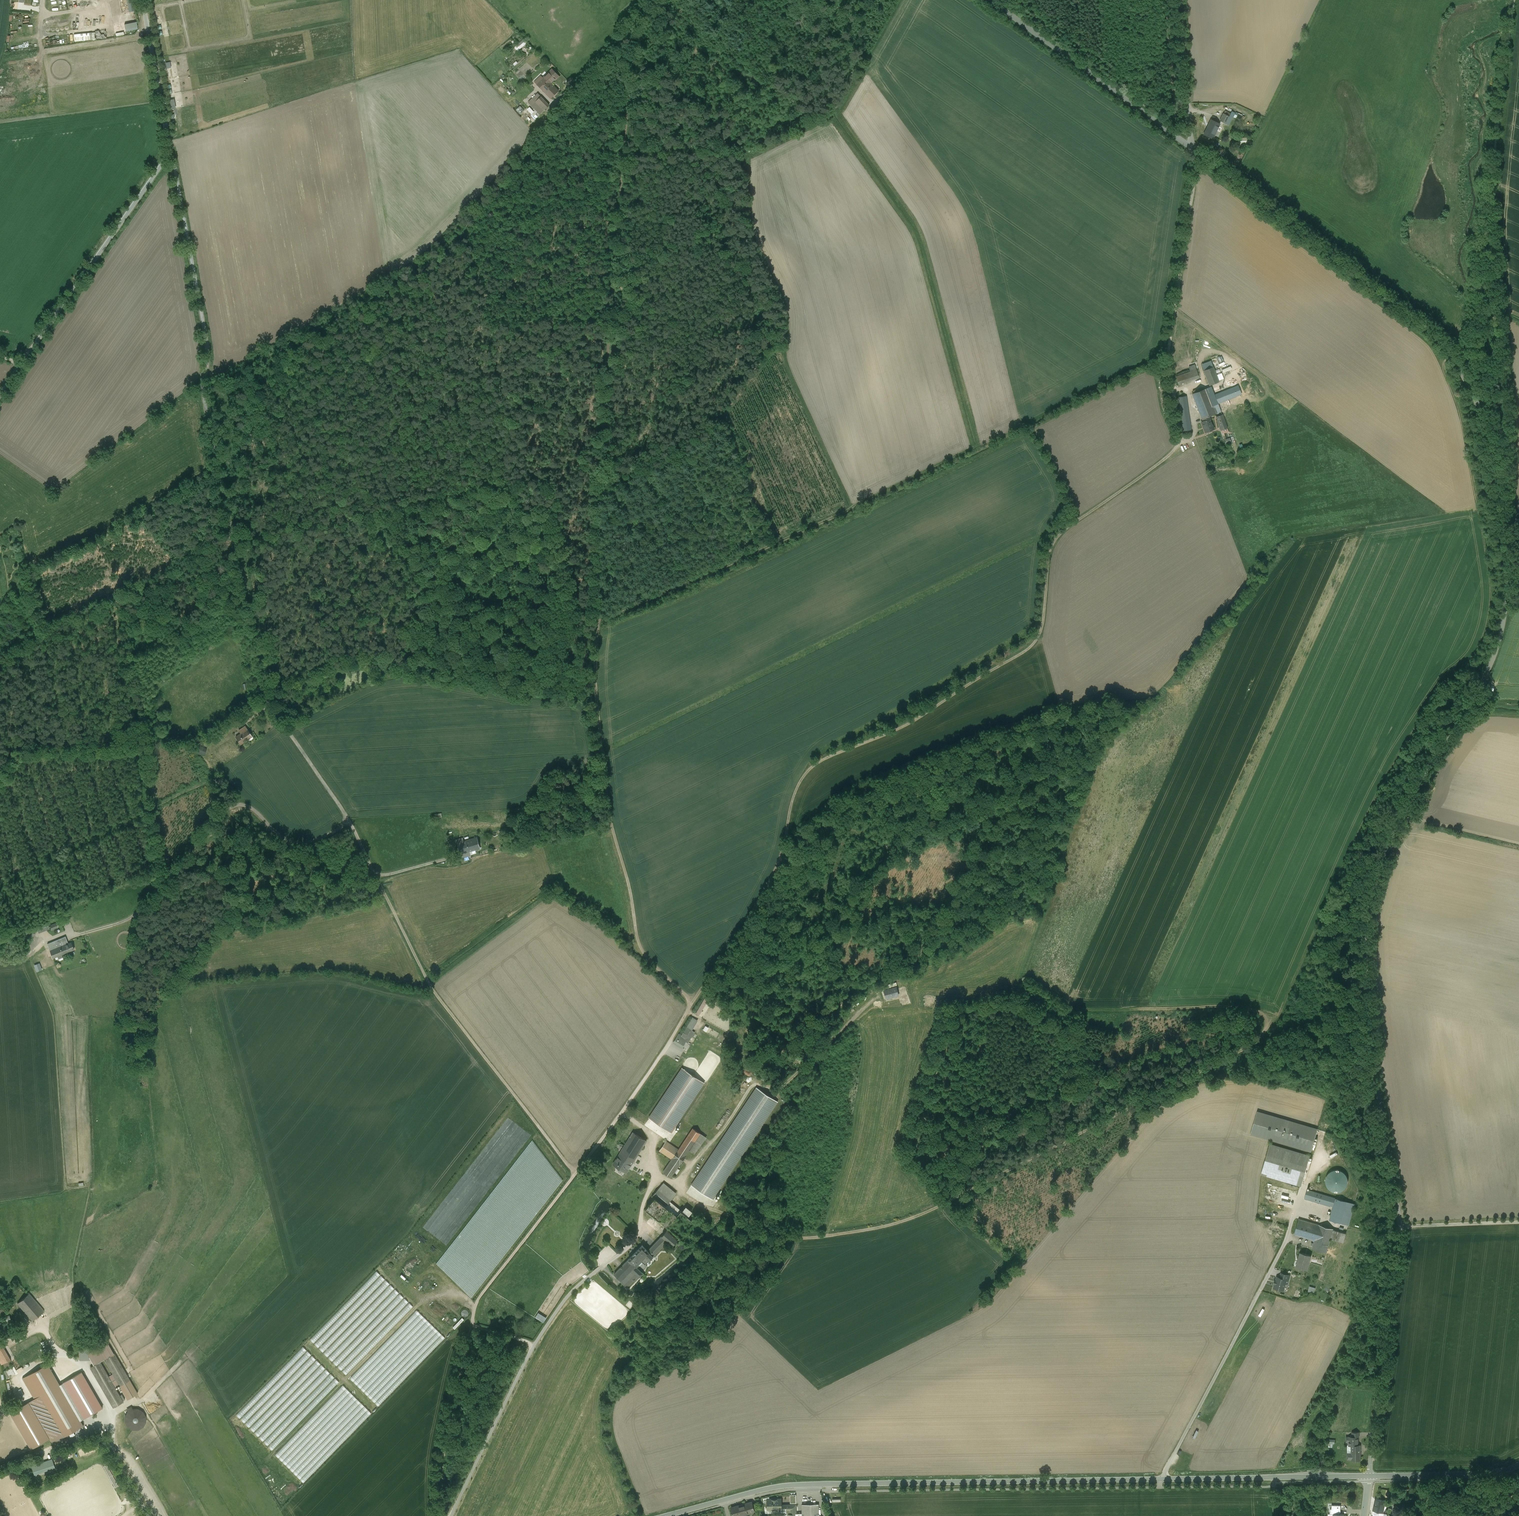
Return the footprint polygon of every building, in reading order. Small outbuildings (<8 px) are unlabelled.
[(110,1),(103,2),(103,0),(86,0),(88,8),(111,5),(110,1)] [(522,40),(514,47),(518,51),(526,44),(522,40)] [(542,79),(537,84),(544,91),(552,84),(560,76),(552,69),(542,79)] [(552,84),(544,91),(551,98),(558,91),(552,84)] [(538,93),(528,102),(540,114),(544,111),(535,102),(541,97),(538,93)] [(549,105),(541,97),(535,102),(544,111),(549,105)] [(519,105),(515,109),(522,117),(526,112),(519,105)] [(1229,116),(1224,113),(1220,120),(1226,123),(1229,116)] [(1211,119),(1203,132),(1211,137),(1219,124),(1211,119)] [(1213,366),(1203,370),(1209,385),(1219,381),(1213,366)] [(1236,381),(1211,389),(1216,403),(1211,404),(1211,406),(1241,395),(1236,381)] [(1210,387),(1192,394),(1201,419),(1208,416),(1214,414),(1211,406),(1211,404),(1216,403),(1211,389),(1210,387)] [(1186,396),(1178,397),(1183,431),(1191,430),(1186,396)] [(1222,415),(1216,417),(1220,430),(1227,428),(1222,415)] [(1208,416),(1201,419),(1202,422),(1201,422),(1204,432),(1213,429),(1208,416)] [(245,726),(239,731),(241,734),(236,737),(241,744),(252,736),(245,726)] [(473,837),(454,844),(457,854),(477,847),(473,837)] [(61,938),(47,944),(49,948),(50,952),(64,946),(61,938)] [(64,946),(50,952),(53,958),(74,949),(71,943),(64,946)] [(36,972),(42,970),(40,963),(34,965),(36,972)] [(884,991),(886,998),(898,995),(896,988),(884,991)] [(703,1001),(698,1008),(704,1012),(706,1009),(708,1010),(710,1006),(703,1001)] [(694,1032),(686,1027),(682,1035),(686,1038),(684,1041),(688,1043),(694,1032)] [(682,1035),(678,1034),(673,1042),(682,1047),(684,1043),(684,1041),(686,1038),(682,1035)] [(682,1068),(649,1118),(670,1132),(704,1082),(682,1068)] [(755,1087),(691,1184),(714,1199),(778,1102),(755,1087)] [(1317,1129),(1257,1112),(1251,1133),(1271,1139),(1311,1152),(1317,1129)] [(672,1159),(663,1172),(671,1177),(680,1164),(686,1155),(700,1133),(693,1128),(678,1150),(666,1141),(659,1151),(672,1159)] [(633,1132),(617,1157),(631,1165),(646,1141),(633,1132)] [(1310,1156),(1270,1144),(1261,1174),(1301,1186),(1310,1156)] [(631,1165),(617,1157),(613,1164),(626,1173),(631,1165)] [(1348,1181),(1348,1178),(1346,1175),(1344,1173),(1342,1171),(1339,1170),(1336,1170),(1333,1170),(1330,1172),(1328,1174),(1326,1177),(1325,1180),(1326,1183),(1326,1186),(1328,1188),(1330,1190),(1333,1192),(1336,1193),(1339,1192),(1342,1191),(1345,1189),(1347,1187),(1348,1184),(1348,1181)] [(674,1192),(663,1183),(653,1195),(652,1195),(652,1196),(652,1197),(653,1197),(654,1197),(655,1197),(666,1206),(671,1200),(669,1198),(674,1192)] [(1346,1202),(1307,1190),(1304,1199),(1333,1207),(1330,1220),(1340,1223),(1346,1202)] [(1275,1203),(1277,1196),(1270,1194),(1268,1201),(1275,1203)] [(680,1237),(667,1227),(681,1211),(677,1207),(673,1212),(666,1206),(655,1197),(645,1209),(652,1214),(646,1222),(662,1236),(656,1242),(661,1248),(668,1241),(673,1245),(677,1240),(680,1237)] [(681,1211),(688,1216),(692,1211),(686,1206),(681,1211)] [(681,1211),(667,1227),(680,1237),(682,1238),(695,1222),(681,1211)] [(1346,1233),(1299,1219),(1294,1235),(1315,1241),(1312,1249),(1326,1253),(1330,1239),(1343,1243),(1346,1233)] [(642,1245),(628,1259),(641,1272),(641,1271),(647,1266),(645,1264),(661,1248),(656,1242),(654,1244),(648,1250),(642,1245),(643,1245),(642,1245)] [(1311,1256),(1300,1253),(1296,1267),(1307,1270),(1311,1256)] [(628,1259),(614,1274),(627,1287),(628,1286),(627,1286),(639,1275),(639,1276),(642,1273),(641,1271),(641,1272),(628,1259)] [(310,1345),(347,1379),(412,1310),(375,1276),(310,1345)] [(1280,1278),(1277,1277),(1276,1281),(1275,1281),(1274,1284),(1275,1284),(1274,1288),(1283,1291),(1285,1283),(1287,1284),(1288,1280),(1280,1278)] [(44,1311),(29,1294),(17,1303),(32,1321),(44,1311)] [(544,1322),(547,1317),(538,1312),(535,1317),(544,1322)] [(350,1384),(378,1410),(443,1340),(415,1314),(350,1384)] [(456,1329),(464,1319),(462,1317),(454,1327),(456,1329)] [(0,1342),(0,1362),(1,1365),(10,1360),(0,1342)] [(107,1342),(89,1353),(89,1350),(80,1350),(80,1358),(89,1358),(93,1365),(99,1362),(114,1387),(119,1384),(128,1399),(137,1394),(129,1381),(107,1342)] [(239,1422),(275,1456),(340,1386),(304,1352),(239,1422)] [(114,1387),(99,1362),(93,1365),(90,1367),(114,1408),(123,1402),(114,1387)] [(60,1385),(47,1364),(22,1378),(34,1399),(58,1440),(83,1425),(80,1421),(59,1385),(60,1385)] [(81,1372),(74,1376),(73,1375),(69,1377),(70,1378),(63,1383),(60,1385),(59,1385),(80,1421),(102,1408),(81,1372)] [(278,1459),(307,1485),(371,1416),(343,1390),(278,1459)] [(58,1440),(34,1399),(10,1413),(31,1449),(49,1438),(50,1438),(52,1441),(53,1441),(57,1439),(58,1440)] [(138,1409),(135,1409),(133,1409),(131,1407),(126,1410),(128,1412),(126,1414),(125,1417),(125,1419),(125,1422),(126,1424),(128,1427),(130,1428),(133,1429),(135,1430),(138,1429),(141,1428),(143,1427),(144,1424),(145,1422),(146,1419),(145,1416),(144,1414),(143,1412),(140,1410),(138,1409)] [(1352,1437),(1349,1437),(1347,1437),(1347,1442),(1349,1442),(1349,1445),(1351,1445),(1351,1453),(1348,1453),(1348,1459),(1351,1459),(1351,1460),(1361,1460),(1361,1445),(1358,1445),(1358,1437),(1352,1437)] [(52,1458),(31,1465),(34,1475),(55,1468),(52,1458)] [(781,1499),(767,1499),(767,1507),(767,1509),(772,1509),(778,1509),(781,1509),(781,1505),(781,1499)] [(1385,1502),(1378,1500),(1375,1510),(1382,1512),(1385,1502)] [(730,1508),(733,1515),(737,1515),(741,1515),(746,1513),(754,1510),(752,1502),(730,1508)] [(802,1505),(802,1515),(818,1515),(818,1504),(802,1505)] [(781,1505),(781,1509),(778,1509),(779,1513),(780,1515),(781,1515),(781,1514),(786,1514),(786,1515),(796,1515),(795,1513),(795,1505),(781,1505)] [(1341,1505),(1332,1505),(1331,1508),(1330,1508),(1330,1514),(1334,1514),(1334,1513),(1341,1513),(1341,1505)]
